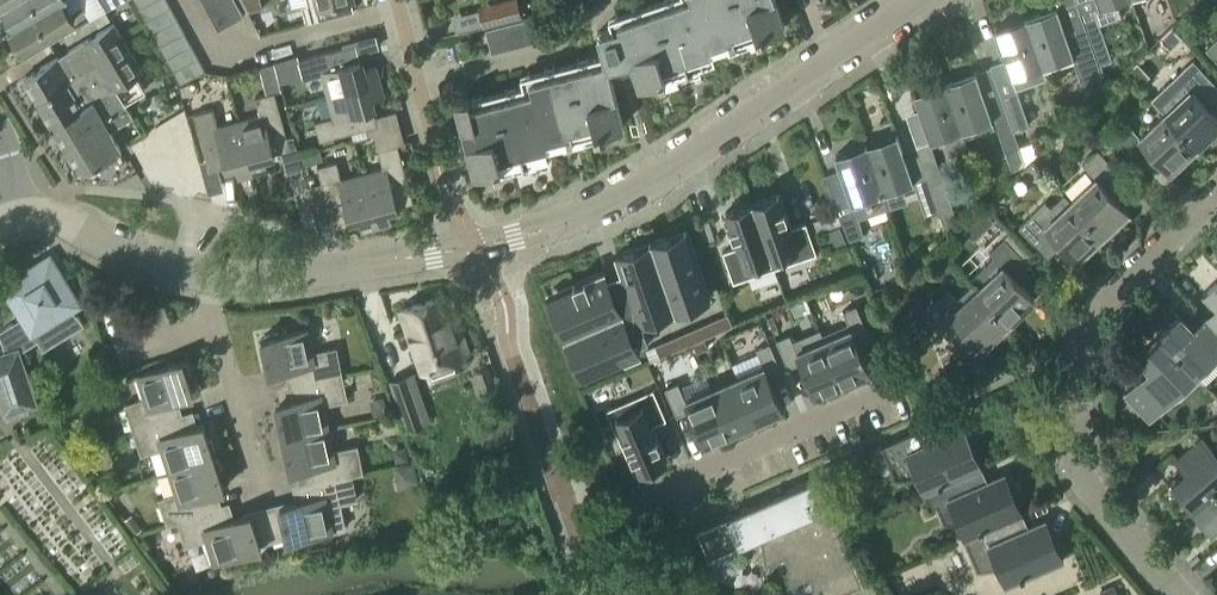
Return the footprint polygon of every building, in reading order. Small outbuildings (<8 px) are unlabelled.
[(4,34),(62,1),(64,0),(14,0),(0,8),(0,28),(4,34)] [(14,0),(0,0),(0,8),(14,0)] [(105,11),(126,0),(99,0),(105,11)] [(136,10),(155,0),(130,0),(136,10)] [(143,23),(169,9),(164,0),(155,0),(136,10),(143,23)] [(212,18),(238,4),(236,0),(217,0),(206,6),(212,18)] [(247,12),(263,8),(261,0),(241,0),(247,12)] [(305,24),(354,11),(351,0),(308,0),(309,4),(300,6),(305,24)] [(484,27),(521,18),(516,0),(514,0),(479,9),(480,13),(452,20),(456,34),(484,27)] [(623,126),(610,79),(634,73),(639,86),(715,61),(712,51),(784,27),(775,0),(687,0),(618,24),(619,27),(596,33),(604,62),(522,83),(525,93),(471,106),(468,98),(455,102),(474,175),(551,155),(549,145),(623,126)] [(1076,2),(1081,17),(1104,83),(1106,82),(1100,65),(1111,61),(1099,25),(1121,17),(1117,3),(1126,0),(1083,0),(1076,2)] [(62,1),(4,34),(0,37),(0,42),(10,58),(73,21),(62,1)] [(1027,20),(1045,72),(1074,62),(1086,98),(1107,90),(1104,83),(1081,17),(1076,2),(1056,9),(1027,20)] [(213,18),(220,30),(245,17),(238,4),(212,18),(213,18)] [(143,23),(150,35),(175,21),(169,9),(143,23)] [(503,26),(485,30),(491,54),(559,37),(552,14),(503,26)] [(996,30),(1007,62),(991,68),(1014,134),(1030,129),(1016,92),(1048,81),(1045,72),(1027,20),(996,30)] [(175,21),(150,35),(157,48),(182,34),(175,21)] [(114,26),(24,79),(77,169),(80,173),(120,150),(110,132),(133,117),(124,103),(145,91),(136,77),(143,73),(114,26)] [(164,60),(189,46),(182,34),(157,48),(164,60)] [(1216,64),(1216,40),(1205,51),(1214,61),(1216,64)] [(196,59),(189,46),(164,60),(170,73),(196,59)] [(322,77),(327,98),(381,84),(376,68),(363,71),(357,48),(300,63),(305,82),(322,77)] [(297,57),(274,63),(275,64),(278,76),(280,84),(304,77),(300,63),(298,56),(297,57)] [(196,59),(170,73),(177,85),(203,71),(202,69),(196,59)] [(259,68),(262,81),(278,76),(274,63),(259,68)] [(991,68),(976,73),(945,83),(962,131),(991,121),(993,127),(996,126),(1012,173),(1024,167),(1014,134),(991,68)] [(914,94),(930,141),(942,138),(948,156),(968,149),(962,131),(945,83),(914,94)] [(384,97),(381,84),(327,98),(332,116),(314,121),(320,141),(378,125),(371,100),(384,97)] [(193,94),(191,85),(180,88),(183,96),(193,94)] [(1207,111),(1190,92),(1165,116),(1196,149),(1216,129),(1216,121),(1207,111)] [(260,117),(239,122),(253,174),(268,170),(264,157),(290,151),(275,94),(255,99),(260,117)] [(253,174),(239,122),(218,128),(213,111),(194,116),(209,172),(234,166),(238,178),(253,174)] [(1139,140),(1155,156),(1170,173),(1196,149),(1165,116),(1139,140)] [(1111,139),(1121,149),(1136,135),(1126,125),(1111,139)] [(918,150),(904,155),(897,135),(867,146),(889,209),(919,199),(925,216),(939,211),(918,150)] [(917,147),(918,150),(939,211),(942,222),(946,232),(959,228),(929,143),(917,147)] [(383,168),(363,174),(377,225),(391,222),(388,207),(413,201),(398,145),(378,150),(383,168)] [(836,157),(842,174),(825,179),(831,197),(849,241),(863,236),(852,204),(862,201),(868,217),(871,225),(890,219),(887,210),(889,209),(867,146),(836,157)] [(320,151),(300,156),(303,168),(323,163),(320,151)] [(1083,166),(1093,176),(1108,161),(1099,151),(1083,166)] [(377,225),(363,174),(341,179),(336,161),(317,166),(332,222),(358,216),(362,229),(377,225)] [(1128,213),(1097,179),(1071,204),(1102,237),(1128,213)] [(779,195),(752,204),(770,259),(774,270),(817,255),(806,225),(791,230),(779,195)] [(1076,261),(1102,237),(1071,204),(1065,197),(1051,211),(1044,203),(1019,227),(1028,236),(1036,245),(1050,232),(1062,245),(1076,261)] [(770,259),(752,204),(726,213),(737,249),(723,253),(733,284),(749,278),(746,267),(770,259)] [(984,213),(975,222),(985,232),(994,223),(984,213)] [(845,241),(838,226),(824,232),(831,247),(845,241)] [(676,249),(671,237),(649,244),(653,256),(642,260),(637,249),(616,256),(622,274),(607,280),(604,272),(572,286),(575,292),(550,303),(580,373),(605,362),(607,368),(640,354),(635,342),(638,340),(640,343),(648,339),(641,323),(709,299),(691,244),(676,249)] [(990,254),(994,258),(968,281),(1009,325),(1035,301),(1021,286),(1036,272),(1005,240),(990,254)] [(4,351),(0,353),(0,406),(4,417),(13,413),(15,417),(29,412),(28,408),(37,405),(20,352),(37,341),(43,350),(84,325),(77,314),(75,316),(72,310),(79,306),(78,304),(80,303),(51,256),(49,257),(48,255),(1,284),(2,286),(1,287),(20,319),(0,331),(0,338),(1,342),(4,351)] [(983,349),(1009,325),(968,281),(966,284),(971,288),(958,301),(950,292),(940,301),(924,315),(955,347),(969,334),(983,349)] [(1205,318),(1216,331),(1216,282),(1204,294),(1216,307),(1205,318)] [(422,371),(426,369),(430,380),(459,370),(455,360),(470,355),(455,312),(450,314),(443,295),(400,311),(422,371)] [(820,331),(844,387),(859,380),(859,379),(870,374),(856,340),(869,335),(857,307),(844,313),(849,325),(823,336),(821,331),(820,331)] [(733,327),(728,315),(654,346),(660,358),(693,344),(704,339),(733,327)] [(1158,337),(1196,376),(1216,357),(1216,331),(1205,318),(1193,329),(1180,316),(1158,337)] [(291,368),(295,383),(342,373),(336,347),(311,353),(306,329),(279,335),(278,331),(264,334),(265,338),(261,338),(262,343),(259,343),(262,357),(265,356),(269,373),(291,368)] [(828,393),(844,387),(820,331),(793,342),(790,336),(777,341),(789,369),(801,363),(816,397),(828,392),(828,393)] [(1196,376),(1158,337),(1137,357),(1153,375),(1142,385),(1139,382),(1127,393),(1151,419),(1162,409),(1196,376)] [(708,348),(704,339),(693,344),(696,353),(708,348)] [(764,367),(738,379),(757,423),(757,424),(772,417),(772,416),(783,411),(769,377),(782,372),(770,344),(757,350),(764,367)] [(124,405),(133,430),(176,416),(171,401),(193,394),(187,378),(190,377),(186,363),(183,364),(182,360),(139,374),(146,398),(124,405)] [(477,372),(484,394),(496,390),(490,367),(477,372)] [(347,399),(342,373),(295,383),(298,399),(275,404),(279,420),(276,421),(279,435),(282,434),(283,437),(327,428),(322,404),(347,399)] [(738,379),(712,390),(731,435),(746,429),(745,428),(757,423),(738,379)] [(731,435),(712,390),(685,401),(678,384),(665,390),(677,417),(690,412),(704,445),(716,440),(716,441),(731,435)] [(666,421),(653,391),(611,409),(623,438),(619,439),(628,461),(633,459),(639,473),(666,461),(651,427),(666,421)] [(373,418),(388,415),(384,398),(370,401),(373,418)] [(163,448),(170,471),(213,456),(212,453),(215,452),(211,439),(208,440),(202,424),(180,431),(176,416),(133,430),(141,455),(163,448)] [(938,423),(883,447),(890,463),(906,455),(924,493),(983,467),(966,428),(945,438),(938,423)] [(332,451),(327,428),(283,437),(283,440),(280,441),(283,455),(286,454),(290,471),(312,466),(316,481),(299,484),(299,485),(363,471),(357,446),(332,451)] [(1192,508),(1216,487),(1216,451),(1204,436),(1176,460),(1187,473),(1172,485),(1192,508)] [(407,445),(397,447),(393,453),(394,462),(409,459),(407,445)] [(214,459),(213,456),(170,471),(178,494),(158,500),(167,524),(223,506),(223,505),(215,508),(211,493),(224,489),(219,473),(222,472),(217,458),(214,459)] [(414,462),(394,467),(397,482),(404,486),(418,482),(414,462)] [(990,481),(983,467),(924,493),(931,509),(948,501),(965,538),(1024,512),(1006,474),(990,481)] [(363,471),(299,485),(302,501),(280,505),(287,540),(291,539),(291,542),(305,539),(305,536),(331,530),(331,531),(345,528),(340,503),(357,499),(352,474),(363,472),(363,471)] [(802,486),(796,489),(772,500),(769,497),(758,506),(748,510),(745,511),(738,514),(733,516),(730,513),(719,522),(697,532),(709,561),(761,538),(765,567),(786,558),(790,587),(811,578),(813,594),(846,594),(864,587),(817,480),(802,486)] [(1192,508),(1212,531),(1216,526),(1216,487),(1192,508)] [(223,506),(167,524),(167,525),(178,521),(186,546),(207,538),(215,562),(244,552),(245,555),(259,551),(258,548),(261,547),(250,513),(228,520),(223,506)] [(1031,527),(1024,512),(965,538),(964,539),(977,570),(998,567),(1006,585),(1065,558),(1048,520),(1031,527)] [(137,522),(129,528),(134,535),(143,529),(137,522)] [(639,562),(637,555),(629,558),(632,565),(639,562)] [(178,581),(176,586),(178,592),(183,594),(189,592),(191,587),(189,581),(184,579),(178,581)] [(1113,587),(1099,593),(1100,594),(1117,594),(1113,587)]
